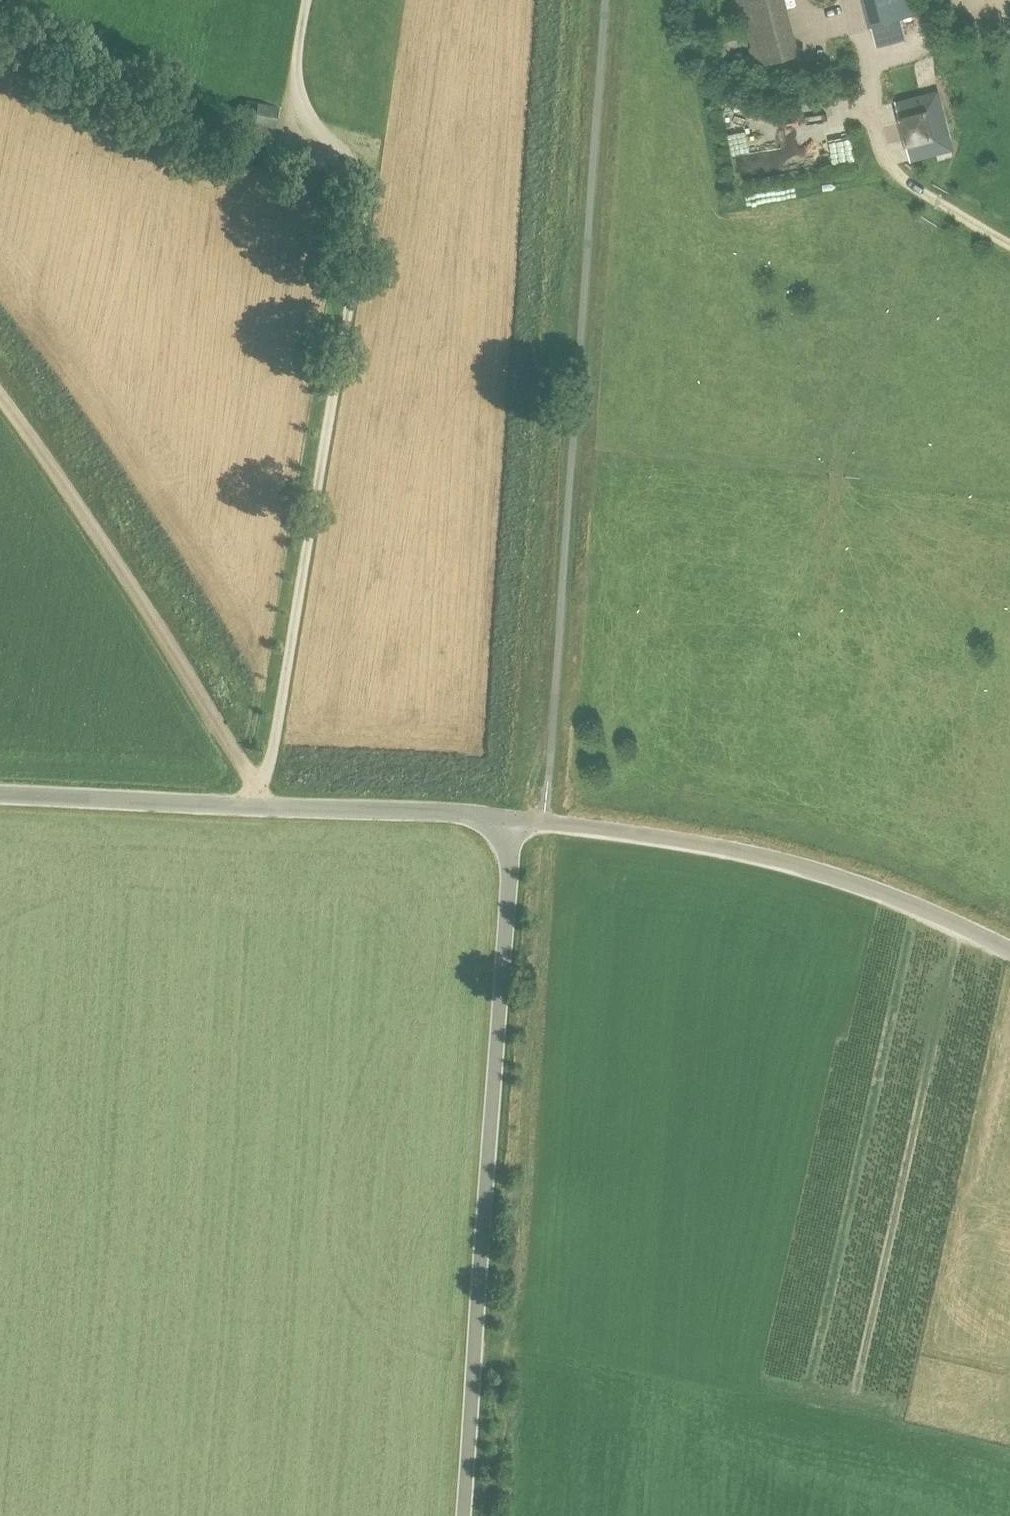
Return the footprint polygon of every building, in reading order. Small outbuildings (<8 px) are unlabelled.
[(828,17),(824,0),(780,0),(781,3),(770,5),(777,30),(828,17)] [(916,0),(861,0),(868,26),(920,13),(916,0)] [(896,105),(909,155),(950,144),(937,95),(896,105)] [(246,101),(238,141),(271,146),(278,107),(246,101)]
